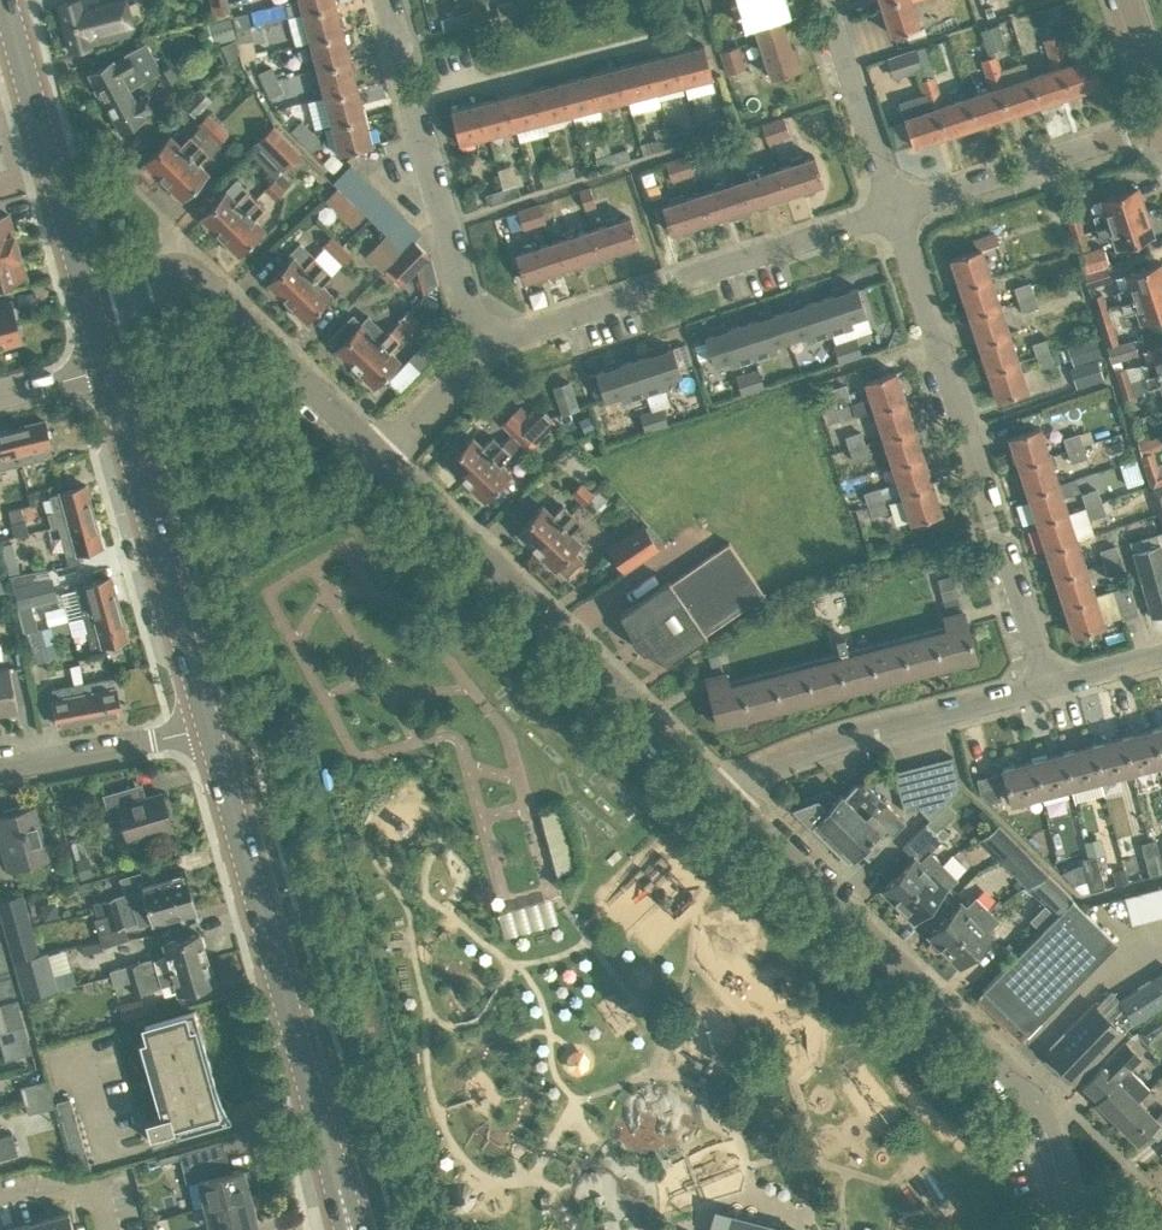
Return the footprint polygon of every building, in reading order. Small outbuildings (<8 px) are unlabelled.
[(60,4),(71,50),(135,34),(126,0),(76,0),(60,4)] [(230,12),(228,0),(215,0),(217,8),(213,9),(215,16),(230,12)] [(299,0),(285,4),(288,16),(302,12),(302,13),(336,4),(335,0),(299,0)] [(512,0),(511,0),(496,4),(499,15),(515,11),(512,0)] [(515,11),(531,7),(529,0),(512,0),(515,11)] [(747,1),(750,11),(745,13),(749,25),(754,23),(759,39),(785,30),(779,13),(785,11),(781,0),(780,0),(775,2),(775,0),(750,0),(747,1)] [(882,3),(892,35),(918,26),(910,0),(890,0),(882,3)] [(1066,1),(1041,9),(1045,22),(1071,13),(1066,1)] [(343,32),(336,4),(302,13),(309,41),(343,32)] [(271,20),(267,6),(252,10),(256,24),(271,20)] [(985,8),(988,17),(994,14),(991,6),(985,8)] [(472,10),(456,14),(459,25),(475,21),(472,10)] [(235,30),(250,26),(247,12),(231,15),(235,30)] [(459,25),(456,14),(439,18),(443,30),(459,25)] [(987,51),(1005,45),(998,24),(980,29),(987,51)] [(253,40),(250,26),(235,30),(236,37),(238,43),(253,40)] [(790,47),(785,30),(759,39),(764,55),(759,57),(763,68),(768,66),(771,77),(797,69),(794,59),(800,57),(796,45),(790,47)] [(343,32),(309,41),(317,68),(350,60),(343,32)] [(1049,54),(1064,49),(1059,34),(1044,39),(1049,54)] [(238,43),(236,37),(216,46),(224,65),(240,50),(238,43)] [(202,62),(197,41),(175,47),(180,68),(202,62)] [(128,88),(156,72),(161,69),(146,42),(124,54),(125,55),(113,62),(113,61),(91,73),(106,101),(128,89),(128,88)] [(704,44),(675,52),(683,84),(712,77),(704,44)] [(738,45),(729,48),(733,59),(742,56),(738,45)] [(733,59),(729,48),(720,51),(723,62),(733,59)] [(893,76),(920,67),(915,49),(887,58),(893,76)] [(1068,64),(1064,49),(1049,54),(1054,68),(1061,66),(1068,64)] [(675,52),(647,59),(655,91),(683,84),(675,52)] [(986,74),(1000,70),(995,55),(981,60),(986,74)] [(745,67),(742,56),(733,59),(736,70),(745,67)] [(1061,66),(1069,93),(1101,83),(1093,56),(1068,64),(1061,66)] [(655,91),(647,59),(619,66),(627,99),(655,91)] [(736,70),(733,59),(723,62),(727,73),(736,70)] [(350,60),(317,68),(324,96),(358,88),(350,60)] [(178,78),(171,64),(161,69),(156,72),(164,86),(178,78)] [(264,85),(277,79),(272,66),(259,73),(264,85)] [(619,66),(591,74),(599,106),(627,99),(619,66)] [(1069,93),(1061,66),(1054,68),(1029,76),(1038,104),(1069,93)] [(1000,70),(986,74),(991,89),(998,87),(1005,84),(1000,70)] [(599,106),(591,74),(563,81),(571,113),(599,106)] [(923,95),(938,90),(933,76),(918,80),(923,95)] [(1029,76),(1005,84),(998,87),(1007,114),(1038,104),(1029,76)] [(283,91),(277,79),(264,85),(270,98),(283,91)] [(571,113),(563,81),(535,88),(543,120),(571,113)] [(182,105),(194,116),(195,117),(212,99),(199,87),(182,105)] [(991,89),(967,97),(976,124),(1007,114),(998,87),(991,89)] [(365,116),(358,88),(324,96),(331,124),(365,116)] [(543,120),(535,88),(507,95),(515,128),(543,120)] [(128,89),(106,101),(122,129),(144,117),(142,115),(155,108),(148,94),(135,101),(128,89)] [(938,90),(923,95),(928,110),(936,107),(943,105),(938,90)] [(507,95),(479,103),(487,135),(515,128),(507,95)] [(976,124),(967,97),(943,105),(936,107),(945,134),(976,124)] [(487,135),(479,103),(450,110),(459,142),(487,135)] [(913,145),(945,134),(936,107),(928,110),(904,118),(913,145)] [(199,126),(191,135),(190,135),(199,143),(208,134),(219,124),(223,119),(213,109),(209,113),(208,112),(197,123),(199,126)] [(365,116),(331,124),(339,154),(340,153),(371,145),(372,145),(365,116)] [(783,116),(771,120),(775,130),(786,126),(783,116)] [(709,134),(725,128),(722,117),(705,122),(709,134)] [(775,130),(771,120),(760,124),(763,134),(775,130)] [(301,141),(310,130),(301,121),(291,131),(301,141)] [(664,126),(669,146),(685,141),(682,130),(676,132),(674,123),(664,126)] [(219,124),(208,134),(218,144),(229,132),(219,124)] [(277,176),(285,168),(300,152),(273,125),(257,141),(249,148),(277,176)] [(669,146),(664,126),(653,129),(656,138),(650,140),(653,152),(669,146)] [(786,126),(775,130),(778,140),(789,136),(786,126)] [(320,140),(310,130),(301,141),(310,150),(320,140)] [(778,140),(775,130),(763,134),(767,143),(778,140)] [(199,143),(190,135),(179,146),(170,136),(145,161),(146,162),(146,169),(150,173),(157,173),(164,179),(199,143)] [(199,143),(164,179),(172,187),(172,194),(176,198),(183,197),(183,198),(208,173),(197,163),(209,152),(199,143)] [(627,148),(610,153),(614,164),(630,159),(627,148)] [(614,164),(610,153),(594,158),(599,169),(614,164)] [(679,168),(691,164),(688,154),(676,158),(679,168)] [(776,169),(784,195),(806,188),(808,193),(815,191),(813,185),(823,182),(814,156),(803,160),(802,154),(789,158),(791,164),(776,169)] [(679,168),(676,158),(664,162),(667,171),(679,168)] [(341,192),(360,173),(351,164),(333,183),(341,192)] [(694,173),(691,164),(679,168),(682,177),(694,173)] [(555,170),(559,182),(575,177),(571,165),(555,170)] [(682,177),(679,168),(667,171),(671,181),(682,177)] [(748,178),(738,181),(746,207),(756,204),(757,210),(764,207),(763,202),(784,195),(776,169),(760,174),(758,169),(746,173),(748,178)] [(559,182),(555,170),(540,176),(544,187),(559,182)] [(360,173),(341,192),(351,200),(369,182),(360,173)] [(285,189),(276,180),(275,179),(264,189),(275,199),(285,189)] [(746,207),(738,181),(728,184),(726,179),(714,183),(715,188),(700,193),(709,219),(730,212),(732,218),(739,216),(737,210),(746,207)] [(220,235),(256,199),(237,180),(201,216),(202,217),(202,223),(207,229),(213,228),(220,235)] [(369,182),(351,200),(359,209),(378,191),(369,182)] [(500,189),(504,200),(520,195),(516,183),(500,189)] [(581,200),(593,196),(589,186),(578,190),(581,200)] [(1096,227),(1144,212),(1136,187),(1101,198),(1106,212),(1092,216),(1096,227)] [(504,200),(500,189),(485,194),(489,205),(504,200)] [(387,199),(378,191),(359,209),(368,218),(387,199)] [(709,219),(700,193),(685,199),(683,193),(670,197),(672,203),(662,206),(670,232),(680,229),(682,234),(689,232),(687,226),(709,219)] [(596,206),(593,196),(581,200),(585,210),(596,206)] [(256,199),(220,235),(228,243),(228,249),(232,253),(238,252),(239,253),(264,229),(254,219),(265,208),(256,199)] [(396,208),(387,199),(368,218),(377,227),(396,208)] [(349,201),(338,212),(353,226),(364,215),(349,201)] [(539,203),(528,207),(531,216),(542,212),(539,203)] [(531,216),(528,207),(516,210),(519,220),(531,216)] [(396,208),(377,227),(387,236),(387,235),(405,217),(396,208)] [(546,221),(542,212),(531,216),(534,225),(546,221)] [(1144,212),(1096,227),(1100,240),(1114,236),(1118,248),(1152,237),(1144,212)] [(13,235),(7,214),(0,216),(0,239),(13,235)] [(606,224),(593,229),(601,254),(621,248),(623,254),(630,251),(628,246),(638,242),(630,217),(619,220),(617,215),(605,219),(606,224)] [(531,216),(519,220),(523,229),(534,225),(531,216)] [(403,250),(420,232),(405,217),(387,235),(403,250)] [(1070,236),(1084,232),(1079,217),(1067,221),(1070,230),(1069,231),(1070,236)] [(601,254),(593,229),(576,234),(574,229),(562,233),(563,238),(547,243),(556,269),(571,264),(573,270),(580,268),(578,262),(601,254)] [(1087,231),(1084,232),(1070,236),(1075,250),(1092,245),(1087,231)] [(959,287),(991,277),(982,249),(999,244),(995,233),(973,240),(976,250),(950,259),(959,287)] [(331,255),(341,244),(331,234),(321,245),(331,255)] [(13,235),(0,239),(0,261),(19,256),(13,235)] [(375,247),(391,263),(402,252),(386,237),(375,247)] [(430,256),(414,241),(403,252),(389,266),(404,282),(430,256)] [(556,269),(547,243),(538,246),(536,241),(524,245),(526,250),(515,254),(523,280),(533,276),(535,282),(542,280),(540,274),(556,269)] [(287,302),(322,265),(300,243),(289,254),(292,258),(268,283),(270,285),(269,289),(274,294),(278,293),(287,302)] [(341,244),(331,255),(342,265),(352,254),(341,244)] [(1083,274),(1106,266),(1109,266),(1103,245),(1077,254),(1083,274)] [(0,261),(0,283),(25,276),(19,256),(0,261)] [(1161,289),(1161,268),(1160,262),(1126,273),(1130,287),(1117,291),(1120,303),(1161,289)] [(322,265),(287,302),(296,310),(295,314),(300,319),(304,318),(306,320),(332,295),(321,284),(332,274),(322,265)] [(1111,280),(1106,266),(1083,274),(1087,287),(1111,280)] [(1000,305),(991,277),(959,287),(969,315),(1000,305)] [(1017,299),(1034,294),(1030,281),(1013,287),(1017,299)] [(866,312),(857,287),(848,290),(846,284),(834,288),(836,294),(819,300),(829,332),(852,325),(850,318),(866,312)] [(1120,303),(1124,314),(1138,310),(1143,322),(1161,316),(1161,289),(1120,303)] [(1094,312),(1107,308),(1102,293),(1089,296),(1094,312)] [(1038,307),(1034,294),(1017,299),(1022,312),(1038,307)] [(437,302),(425,297),(420,309),(432,314),(437,302)] [(829,332),(819,300),(802,305),(800,299),(788,303),(790,309),(781,312),(789,338),(804,333),(807,340),(829,332)] [(15,320),(9,300),(0,303),(0,324),(15,320)] [(1009,333),(1000,305),(969,315),(978,343),(1009,333)] [(1107,308),(1094,312),(1106,347),(1119,343),(1107,308)] [(760,319),(743,324),(754,357),(776,350),(774,342),(789,338),(781,312),(772,315),(770,309),(758,313),(760,319)] [(419,322),(408,310),(399,319),(411,330),(419,322)] [(355,368),(391,332),(390,331),(389,330),(386,333),(368,316),(361,323),(353,315),(331,337),(339,345),(336,349),(337,350),(336,355),(341,360),(347,360),(355,368)] [(20,341),(15,320),(0,324),(0,347),(20,341)] [(754,357),(743,324),(727,330),(725,324),(713,328),(714,334),(705,337),(713,362),(729,357),(731,364),(754,357)] [(391,332),(355,368),(363,375),(362,380),(366,384),(372,384),(373,386),(399,360),(389,350),(399,340),(391,332)] [(1018,361),(1009,333),(978,343),(987,371),(1018,361)] [(844,340),(850,359),(861,356),(855,336),(844,340)] [(1036,355),(1052,350),(1048,337),(1031,343),(1036,355)] [(1101,358),(1095,339),(1066,347),(1080,363),(1101,358)] [(1134,339),(1119,343),(1106,347),(1111,362),(1139,355),(1134,339)] [(850,359),(844,340),(833,344),(839,363),(850,359)] [(1161,370),(1161,343),(1150,347),(1154,359),(1140,364),(1144,376),(1161,370)] [(681,373),(673,347),(663,350),(661,345),(649,348),(651,354),(634,360),(645,393),(668,385),(665,378),(681,373)] [(1052,350),(1036,355),(1040,368),(1056,363),(1052,350)] [(645,393),(634,360),(617,365),(615,359),(603,363),(605,369),(596,373),(604,398),(620,393),(622,400),(645,393)] [(1018,361),(987,371),(996,400),(1028,390),(1018,361)] [(1098,361),(1068,370),(1074,389),(1103,379),(1098,361)] [(1119,384),(1130,381),(1126,366),(1114,370),(1119,384)] [(758,368),(747,372),(753,391),(764,387),(758,368)] [(1144,376),(1130,381),(1119,384),(1123,399),(1135,395),(1133,390),(1147,385),(1148,388),(1161,383),(1161,370),(1144,376)] [(874,410),(905,400),(896,371),(864,381),(869,396),(823,411),(828,425),(856,415),(874,410)] [(753,391),(747,372),(735,375),(742,394),(753,391)] [(578,407),(569,381),(554,386),(562,412),(578,407)] [(905,400),(874,410),(883,438),(914,428),(905,400)] [(662,406),(650,410),(656,429),(668,425),(662,406)] [(521,423),(511,434),(521,443),(531,433),(537,439),(554,423),(538,407),(529,415),(521,423)] [(656,429),(650,410),(638,413),(645,433),(656,429)] [(511,434),(521,423),(511,413),(501,424),(511,434)] [(595,428),(588,415),(578,420),(585,433),(595,428)] [(44,420),(13,427),(19,453),(22,464),(54,457),(44,420)] [(13,427),(0,431),(0,470),(22,464),(19,453),(13,427)] [(1018,466),(1050,456),(1040,427),(1009,438),(1018,466)] [(924,456),(914,428),(883,438),(892,467),(924,456)] [(849,448),(865,443),(861,430),(845,436),(849,448)] [(1067,451),(1083,444),(1079,432),(1062,437),(1067,451)] [(1153,451),(1161,447),(1161,434),(1148,438),(1147,433),(1135,437),(1141,455),(1153,451)] [(467,479),(501,443),(493,435),(482,446),(472,436),(448,460),(449,461),(449,469),(453,473),(461,473),(467,479)] [(501,443),(467,479),(474,486),(474,493),(477,497),(484,496),(485,497),(509,473),(500,464),(511,453),(501,443)] [(865,443),(849,448),(853,461),(869,456),(865,443)] [(1083,444),(1067,451),(1071,462),(1087,457),(1083,444)] [(1141,455),(1152,489),(1161,486),(1161,466),(1158,467),(1153,451),(1141,455)] [(933,485),(924,456),(892,467),(901,495),(933,485)] [(1050,456),(1018,466),(1027,494),(1059,484),(1050,456)] [(597,487),(605,495),(612,488),(604,480),(597,487)] [(10,501),(27,495),(22,481),(5,486),(10,501)] [(580,502),(591,491),(580,481),(570,492),(580,502)] [(1059,484),(1027,494),(1036,523),(1068,512),(1059,484)] [(46,528),(94,515),(85,485),(48,495),(55,518),(44,521),(46,528)] [(933,485),(901,495),(911,523),(942,513),(933,485)] [(867,504),(883,499),(879,487),(863,492),(867,504)] [(1085,506),(1101,500),(1097,488),(1080,493),(1085,506)] [(1154,491),(1161,518),(1161,489),(1154,491)] [(883,499),(867,504),(855,508),(859,521),(888,512),(883,499)] [(1085,506),(1089,518),(1105,513),(1101,500),(1085,506)] [(537,547),(572,512),(563,504),(552,515),(542,504),(517,529),(518,530),(519,537),(524,542),(532,542),(537,547)] [(7,505),(0,508),(0,540),(28,531),(25,519),(12,523),(7,505)] [(581,522),(572,512),(537,547),(542,552),(542,560),(549,567),(555,566),(558,565),(570,577),(585,561),(573,549),(580,542),(570,533),(581,522)] [(1068,512),(1036,523),(1046,551),(1077,540),(1068,512)] [(102,546),(94,515),(46,528),(48,537),(59,534),(65,557),(102,546)] [(1160,532),(1156,533),(1160,545),(1133,552),(1151,615),(1161,612),(1161,531),(1160,532)] [(651,534),(634,545),(638,552),(621,563),(625,569),(659,546),(651,534)] [(1077,540),(1046,551),(1055,579),(1086,568),(1077,540)] [(0,545),(4,559),(15,556),(11,542),(0,545)] [(669,580),(620,613),(632,636),(630,637),(643,651),(645,650),(667,662),(706,635),(705,633),(764,593),(729,542),(670,582),(669,580)] [(1103,562),(1120,557),(1115,544),(1099,550),(1103,562)] [(1124,569),(1120,557),(1103,562),(1108,575),(1124,569)] [(1095,596),(1086,568),(1055,579),(1064,607),(1095,596)] [(951,574),(937,578),(947,616),(961,612),(951,574)] [(19,606),(31,604),(55,598),(50,576),(14,585),(19,606)] [(82,618),(119,607),(110,576),(85,583),(85,584),(74,587),(82,618)] [(1095,596),(1064,607),(1073,636),(1105,625),(1100,608),(1110,605),(1110,606),(1117,604),(1122,618),(1138,614),(1128,585),(1095,596)] [(119,607),(82,618),(91,649),(127,639),(119,607)] [(710,676),(706,677),(718,722),(943,665),(975,657),(967,625),(964,611),(962,612),(961,612),(947,616),(944,617),(947,630),(731,684),(727,671),(724,672),(721,663),(707,666),(710,676)] [(32,641),(47,638),(45,628),(62,625),(60,615),(28,621),(32,641)] [(74,682),(82,680),(79,667),(70,669),(73,682),(74,682)] [(0,670),(0,712),(18,708),(10,668),(0,670)] [(96,690),(84,692),(89,719),(121,713),(113,674),(93,678),(96,690)] [(89,719),(84,692),(73,694),(70,683),(50,686),(57,725),(89,719)] [(1152,729),(1161,763),(1161,726),(1152,729)] [(1152,729),(1122,736),(1131,771),(1161,763),(1152,729)] [(1131,771),(1122,736),(1092,744),(1101,779),(1131,771)] [(1101,779),(1092,744),(1062,752),(1071,787),(1101,779)] [(1071,787),(1062,752),(1032,760),(1041,795),(1071,787)] [(930,819),(961,787),(953,756),(893,771),(904,811),(918,807),(930,819)] [(1041,795),(1032,760),(1001,768),(1010,803),(1041,795)] [(980,794),(989,802),(1001,799),(994,773),(976,778),(980,794)] [(840,844),(884,800),(863,780),(855,783),(843,795),(841,794),(838,797),(828,787),(795,799),(797,803),(790,805),(810,825),(824,838),(827,842),(832,837),(840,844)] [(145,797),(141,783),(102,794),(110,820),(121,817),(128,840),(171,828),(161,792),(145,797)] [(884,800),(840,844),(837,847),(849,860),(853,857),(865,844),(875,853),(906,822),(884,800)] [(47,858),(33,807),(0,816),(0,829),(5,849),(2,850),(7,869),(47,858)] [(557,809),(541,813),(559,879),(575,874),(557,809)] [(898,906),(942,862),(930,850),(946,834),(930,818),(902,846),(913,857),(881,889),(898,906)] [(67,825),(69,831),(76,833),(80,828),(78,821),(71,820),(67,825)] [(1000,860),(1025,850),(997,824),(978,837),(1000,860)] [(1088,857),(1096,855),(1104,853),(1100,837),(1084,841),(1088,857)] [(1155,839),(1140,843),(1145,859),(1159,855),(1155,839)] [(1049,874),(1025,850),(1000,860),(1026,886),(1049,874)] [(88,855),(86,856),(74,859),(80,878),(93,874),(88,855)] [(1088,857),(1081,858),(1085,875),(1100,871),(1096,855),(1088,857)] [(1159,855),(1145,859),(1149,876),(1161,873),(1161,866),(1159,855)] [(942,862),(898,906),(900,908),(898,914),(905,920),(910,918),(914,922),(946,889),(953,896),(964,884),(942,862)] [(97,918),(188,891),(182,871),(145,881),(143,872),(118,880),(123,894),(100,900),(92,902),(97,918)] [(1104,887),(1100,871),(1085,875),(1090,891),(1104,887)] [(1125,871),(1112,875),(1114,884),(1128,880),(1125,871)] [(1049,874),(1026,886),(1055,915),(1070,900),(1073,897),(1049,874)] [(1151,890),(1158,918),(1161,917),(1161,887),(1151,890)] [(1151,890),(1137,894),(1144,922),(1158,918),(1151,890)] [(188,891),(97,918),(94,918),(98,932),(102,945),(128,941),(124,925),(137,921),(138,923),(151,919),(153,924),(194,912),(188,891)] [(12,958),(37,951),(21,893),(0,899),(0,914),(12,958)] [(1144,922),(1137,894),(1123,898),(1130,925),(1144,922)] [(943,951),(987,907),(975,896),(964,907),(959,902),(927,935),(931,939),(929,944),(935,951),(941,949),(943,951)] [(1070,900),(1055,915),(982,989),(1027,1033),(1115,944),(1070,900)] [(987,907),(943,951),(960,967),(992,935),(988,931),(999,919),(987,907)] [(130,980),(204,958),(201,946),(204,943),(202,936),(198,935),(197,932),(164,942),(167,955),(153,959),(153,957),(109,969),(113,984),(130,980)] [(80,945),(82,954),(102,949),(100,941),(80,945)] [(55,989),(45,951),(13,960),(23,998),(55,989)] [(8,968),(4,954),(0,955),(0,970),(8,968)] [(211,980),(214,976),(212,971),(208,969),(204,958),(130,980),(134,995),(161,987),(161,985),(175,981),(178,992),(211,982),(211,980)] [(1134,1021),(1161,1003),(1161,970),(1118,999),(1123,1006),(1134,1021)] [(11,976),(0,979),(0,997),(15,993),(11,976)] [(144,998),(118,1006),(122,1020),(148,1012),(144,998)] [(1134,1021),(1123,1006),(1111,1020),(1094,1003),(1046,1052),(1075,1081),(1134,1021)] [(153,1058),(204,1044),(198,1026),(191,1028),(187,1012),(145,1024),(144,1023),(143,1024),(153,1058)] [(1149,1045),(1161,1033),(1161,1016),(1137,1032),(1149,1045)] [(28,1038),(24,1025),(0,1031),(0,1042),(1,1046),(28,1038)] [(32,1052),(28,1038),(1,1046),(5,1060),(32,1052)] [(1124,1042),(1090,1077),(1082,1085),(1098,1100),(1096,1102),(1116,1121),(1136,1100),(1138,1102),(1150,1089),(1130,1069),(1140,1058),(1124,1042)] [(204,1045),(204,1044),(153,1058),(162,1090),(213,1076),(208,1058),(200,1060),(197,1047),(204,1045)] [(1161,1093),(1161,1066),(1149,1077),(1161,1093)] [(213,1076),(162,1090),(168,1111),(145,1118),(152,1141),(185,1132),(184,1130),(175,1133),(172,1124),(228,1108),(227,1106),(222,1108),(217,1090),(209,1092),(206,1080),(213,1078),(213,1076)] [(24,1100),(51,1092),(47,1079),(20,1086),(24,1100)] [(55,1106),(51,1092),(24,1100),(28,1113),(55,1106)] [(73,1106),(70,1098),(56,1102),(58,1110),(73,1106)] [(1138,1102),(1136,1100),(1116,1121),(1136,1141),(1147,1129),(1157,1139),(1161,1133),(1161,1109),(1154,1117),(1138,1102)] [(75,1115),(73,1106),(58,1110),(61,1119),(75,1115)] [(77,1123),(75,1115),(61,1119),(63,1127),(77,1123)] [(80,1131),(77,1123),(63,1127),(66,1135),(80,1131)] [(82,1140),(80,1131),(66,1135),(68,1144),(82,1140)] [(17,1153),(11,1133),(0,1136),(0,1158),(17,1153)] [(206,1206),(250,1196),(246,1182),(255,1180),(252,1169),(243,1171),(243,1168),(227,1172),(223,1160),(227,1159),(223,1139),(179,1150),(187,1183),(193,1209),(206,1206)] [(85,1148),(82,1140),(68,1144),(70,1152),(85,1148)] [(87,1156),(85,1148),(70,1152),(73,1160),(87,1156)] [(89,1165),(87,1156),(73,1160),(75,1169),(89,1165)] [(75,1169),(78,1177),(92,1173),(89,1165),(75,1169)] [(617,1179),(587,1183),(591,1209),(621,1204),(617,1179)] [(206,1206),(212,1229),(233,1229),(233,1228),(256,1222),(250,1196),(206,1206)] [(742,1217),(715,1210),(710,1229),(792,1229),(742,1217)] [(46,1229),(73,1229),(68,1212),(43,1219),(46,1229)] [(43,1219),(18,1226),(19,1229),(46,1229),(43,1219)]
